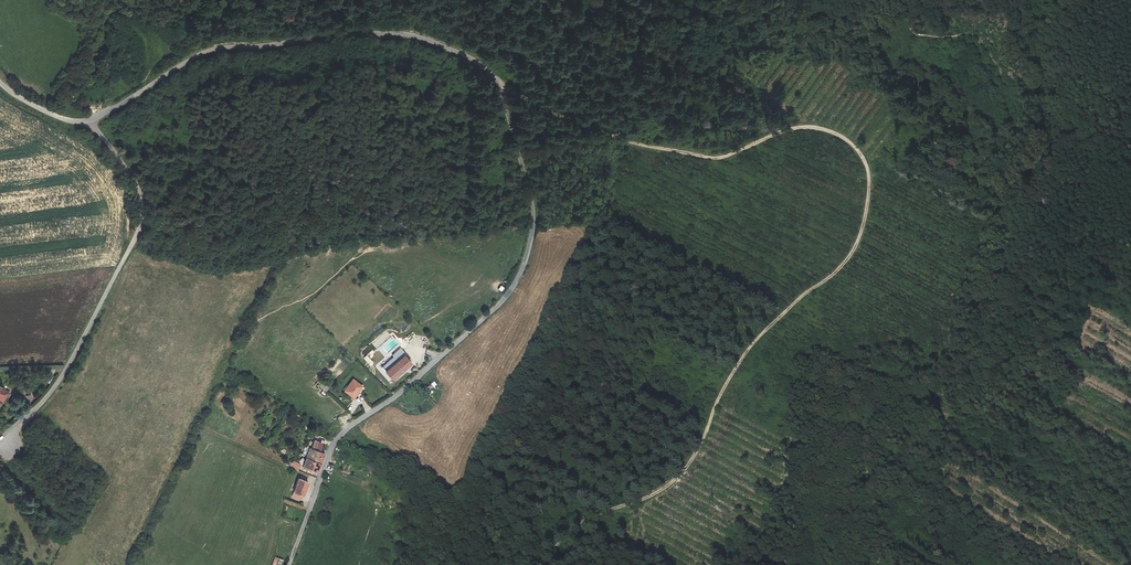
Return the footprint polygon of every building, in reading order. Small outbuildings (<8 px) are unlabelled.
[(377,349),(391,335),(386,330),(372,344),(377,349)] [(413,332),(406,337),(409,342),(417,336),(413,332)] [(370,366),(374,364),(368,355),(364,357),(370,366)] [(415,363),(408,355),(401,360),(397,355),(384,366),(388,370),(385,373),(390,379),(393,376),(396,379),(415,363)] [(363,387),(355,380),(345,391),(354,398),(363,387)] [(319,387),(327,392),(330,387),(322,382),(319,387)] [(0,386),(0,398),(5,402),(10,394),(0,386)] [(310,451),(323,456),(328,446),(314,441),(310,451)] [(310,451),(306,462),(319,468),(323,456),(310,451)] [(293,461),(290,467),(299,470),(301,465),(293,461)] [(317,474),(319,468),(306,462),(304,469),(317,474)] [(299,479),(292,496),(302,500),(308,483),(299,479)]
